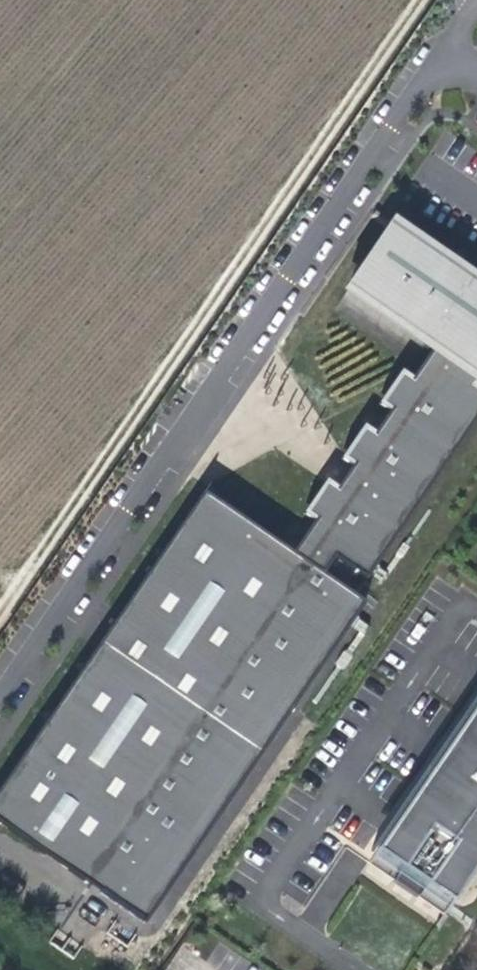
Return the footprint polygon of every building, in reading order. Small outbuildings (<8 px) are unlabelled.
[(387,228),(346,288),(428,344),(406,377),(383,411),(368,433),(345,466),(330,488),(308,521),(287,552),(196,490),(16,755),(126,830),(105,861),(115,869),(98,894),(142,923),(361,603),(343,590),(353,575),(363,581),(476,414),(476,288),(387,228)] [(383,411),(406,377),(396,370),(373,404),(383,411)] [(345,466),(368,433),(358,426),(344,447),(335,459),(345,466)] [(308,521),(330,488),(319,481),(297,514),(308,521)] [(448,899),(476,857),(476,706),(476,705),(376,850),(448,899)] [(16,755),(0,778),(0,827),(98,894),(115,869),(105,861),(126,830),(16,755)] [(448,899),(376,850),(367,864),(439,912),(448,899)] [(170,911),(185,884),(174,878),(159,905),(170,911)]
